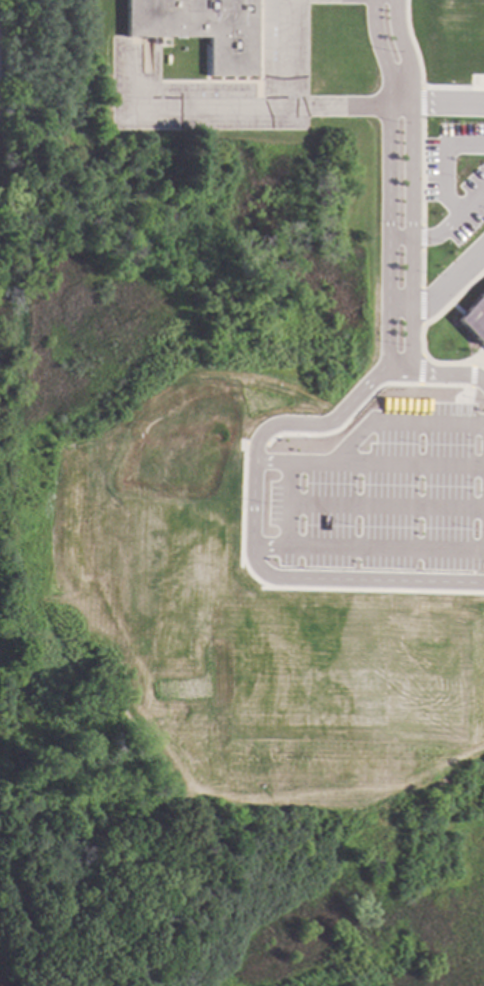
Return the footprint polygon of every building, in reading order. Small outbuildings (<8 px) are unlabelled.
[(125,37),(125,0),(254,0),(254,77),(207,77),(207,37),(151,37),(141,37),(125,37)] [(481,346),(483,343),(483,288),(456,320),(481,346)]
